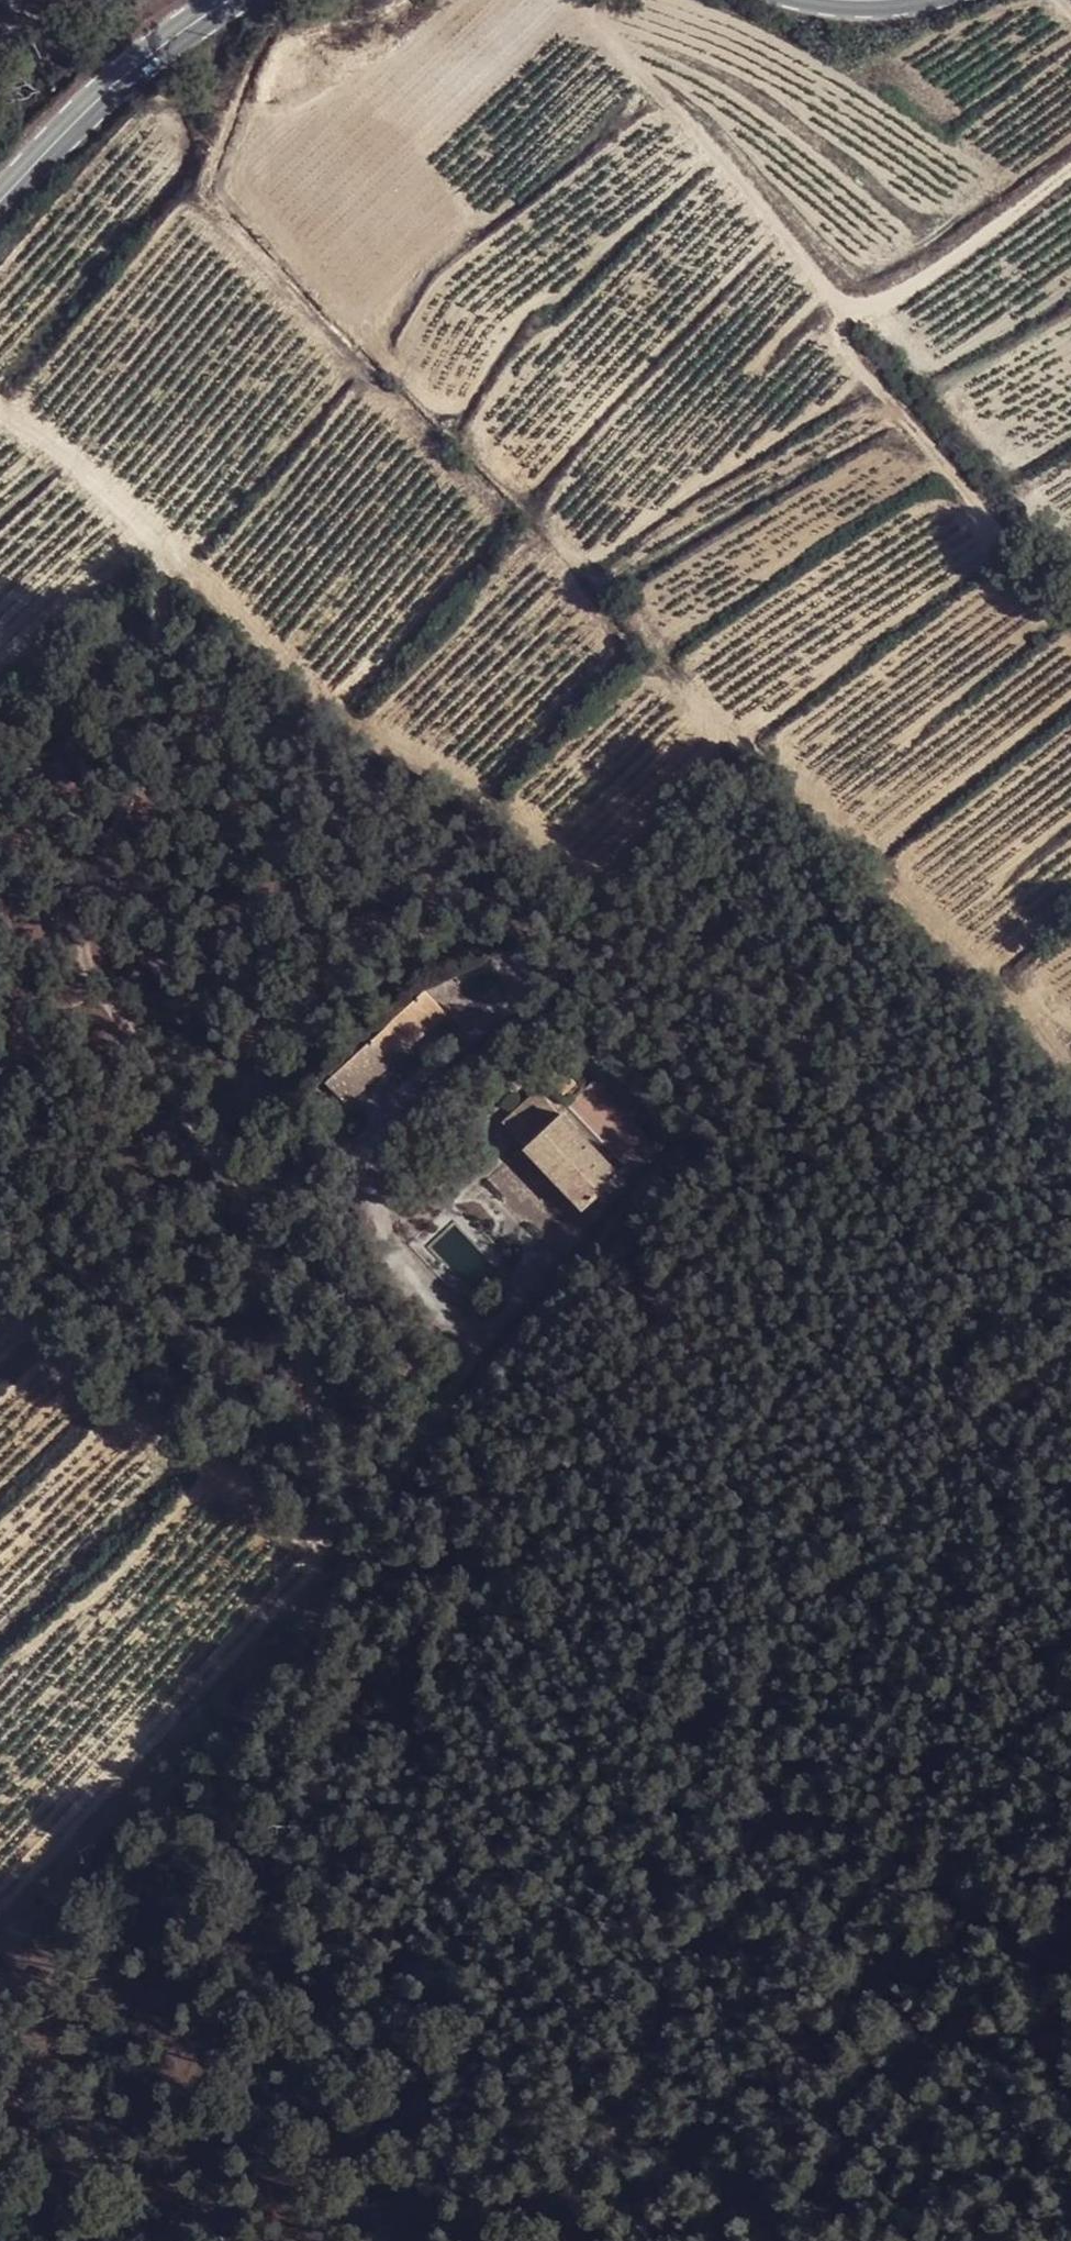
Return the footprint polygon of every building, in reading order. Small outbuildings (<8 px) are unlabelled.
[(390,1058),(371,1038),(331,1059),(347,1085),(390,1058)] [(560,1112),(548,1101),(514,1132),(525,1146),(560,1112)] [(569,1104),(560,1112),(620,1173),(628,1166),(569,1104)] [(560,1112),(525,1146),(583,1207),(620,1173),(560,1112)] [(224,2055),(230,2048),(223,2040),(216,2048),(224,2055)]
